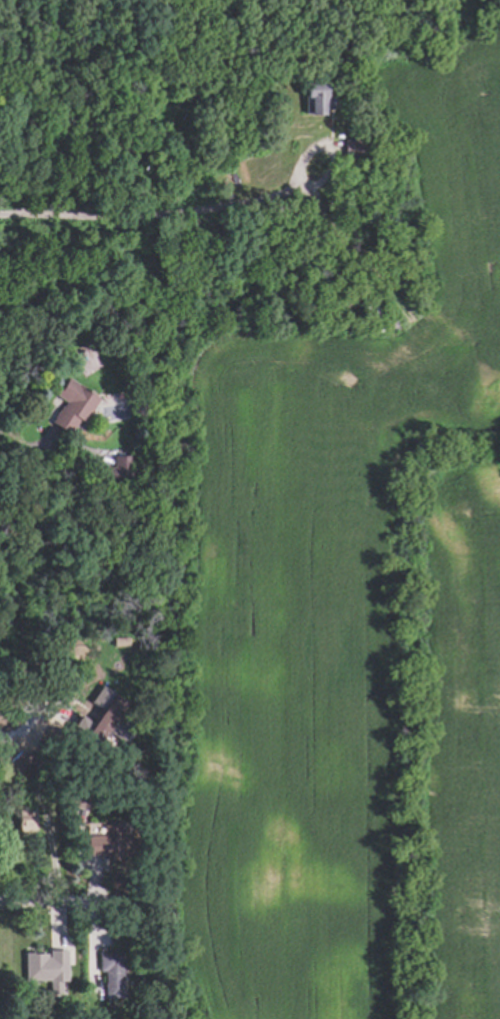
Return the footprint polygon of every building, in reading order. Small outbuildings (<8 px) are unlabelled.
[(308,114),(308,112),(303,112),(302,82),(323,82),(323,92),(331,92),(331,106),(321,106),(322,114),(308,114)] [(350,155),(350,140),(361,139),(361,155),(350,155)] [(354,231),(356,216),(370,217),(368,233),(354,231)] [(66,435),(48,422),(62,400),(54,394),(65,377),(96,398),(81,421),(77,419),(66,435)] [(101,486),(100,465),(113,465),(113,455),(130,454),(131,485),(101,486)] [(5,496),(0,496),(0,489),(9,488),(9,492),(5,492),(5,496)] [(112,645),(112,636),(125,636),(125,645),(112,645)] [(96,746),(69,728),(78,714),(91,723),(101,709),(89,701),(100,684),(126,701),(114,719),(133,731),(124,745),(105,732),(96,746)] [(67,808),(66,790),(89,789),(89,807),(67,808)] [(11,828),(10,808),(32,806),(33,827),(11,828)] [(103,860),(103,852),(86,852),(86,831),(102,831),(102,821),(121,821),(121,832),(134,832),(134,853),(121,853),(121,860),(103,860)] [(63,949),(64,977),(24,977),(24,959),(24,952),(44,953),(44,956),(49,956),(49,950),(63,949)] [(102,1000),(101,973),(95,973),(95,949),(117,949),(119,1000),(102,1000)]
